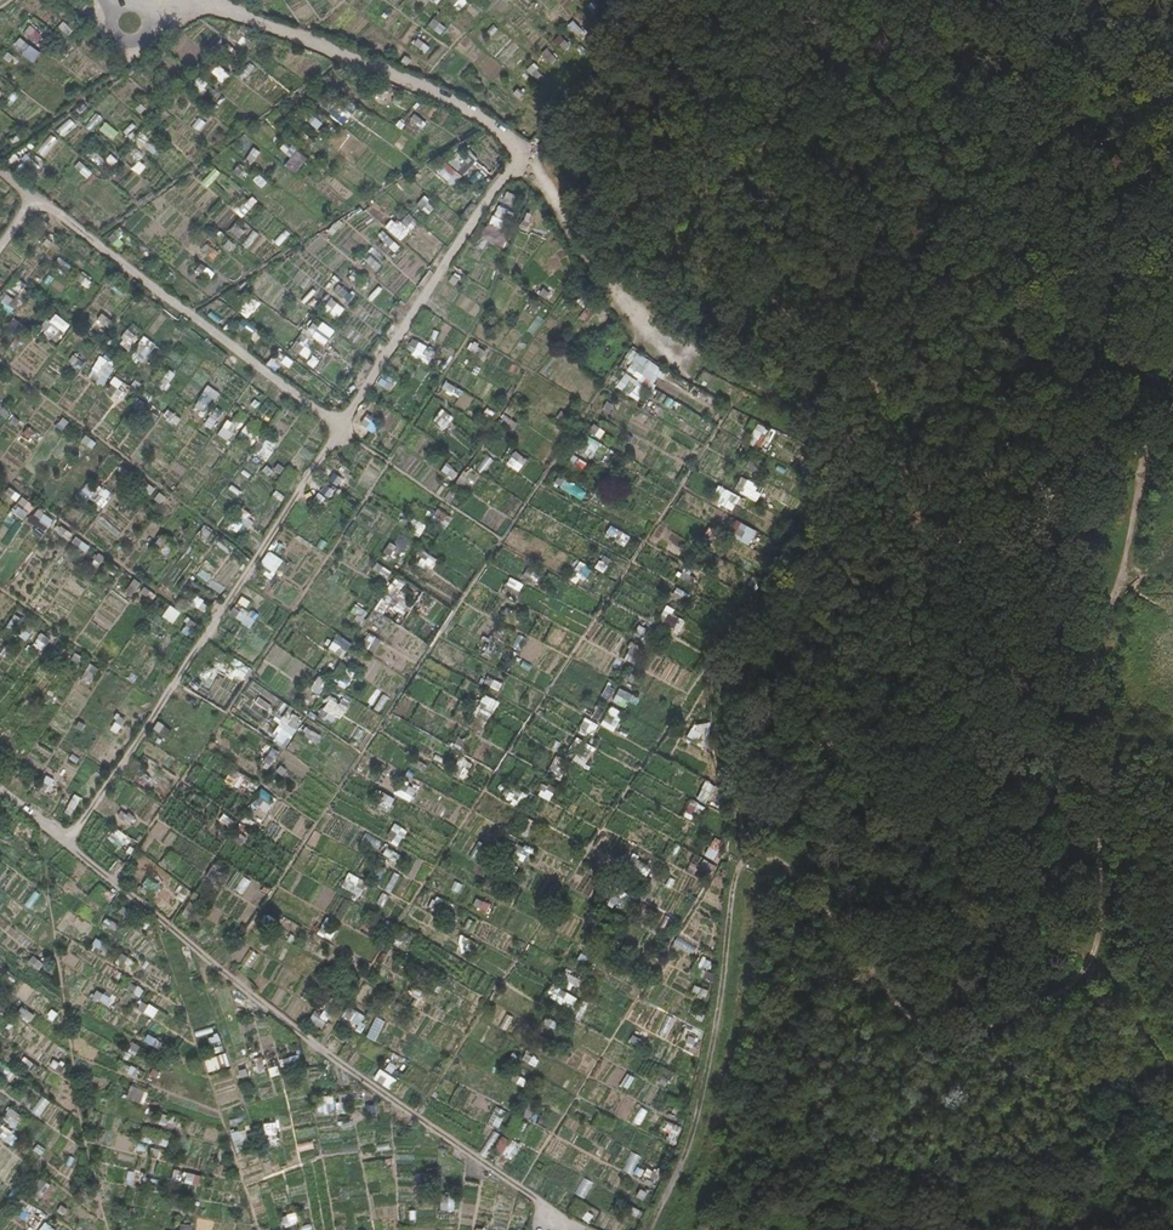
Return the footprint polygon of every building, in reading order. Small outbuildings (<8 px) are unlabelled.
[(530,9),(536,1),(534,0),(517,0),(530,9)] [(433,19),(428,27),(442,35),(447,27),(433,19)] [(24,32),(36,44),(44,35),(32,24),(24,32)] [(565,51),(570,45),(560,36),(555,41),(565,51)] [(419,38),(414,44),(425,54),(430,48),(419,38)] [(35,63),(40,51),(28,45),(23,57),(35,63)] [(198,78),(193,88),(204,94),(210,84),(198,78)] [(97,114),(85,125),(90,131),(103,120),(97,114)] [(415,115),(411,121),(422,129),(427,123),(415,115)] [(228,147),(221,154),(230,163),(237,157),(228,147)] [(448,163),(463,174),(471,164),(455,153),(448,163)] [(448,163),(438,174),(452,186),(462,176),(448,163)] [(237,167),(230,177),(239,183),(246,172),(237,167)] [(300,199),(307,184),(290,177),(283,191),(300,199)] [(506,192),(502,202),(511,206),(515,195),(506,192)] [(429,215),(436,206),(423,197),(417,206),(429,215)] [(503,230),(511,210),(498,205),(489,225),(503,230)] [(389,231),(401,243),(419,224),(407,213),(389,231)] [(310,217),(299,231),(308,237),(319,223),(310,217)] [(230,233),(241,239),(246,230),(234,224),(230,233)] [(248,249),(259,235),(252,230),(242,244),(248,249)] [(382,232),(377,238),(395,252),(400,246),(382,232)] [(81,273),(75,281),(87,289),(92,281),(81,273)] [(460,279),(453,275),(449,281),(456,286),(460,279)] [(349,302),(354,296),(339,285),(335,291),(349,302)] [(250,316),(260,305),(253,298),(243,309),(250,316)] [(336,320),(345,310),(333,299),(324,309),(336,320)] [(16,335),(24,330),(16,317),(8,323),(16,335)] [(324,325),(315,339),(324,346),(334,331),(324,325)] [(67,332),(47,326),(44,337),(63,343),(67,332)] [(118,343),(128,352),(139,340),(129,330),(118,343)] [(510,331),(506,344),(514,347),(518,333),(510,331)] [(142,364),(157,346),(146,337),(131,354),(142,364)] [(487,352),(473,344),(469,350),(483,358),(487,352)] [(631,396),(640,383),(650,389),(662,370),(637,354),(626,371),(626,372),(616,387),(631,396)] [(73,356),(69,362),(80,369),(84,363),(73,356)] [(99,362),(89,375),(102,385),(112,372),(99,362)] [(168,371),(157,385),(164,390),(175,376),(168,371)] [(384,374),(378,382),(390,391),(396,383),(384,374)] [(114,376),(106,390),(120,397),(127,383),(114,376)] [(461,391),(449,383),(445,390),(457,397),(461,391)] [(206,412),(211,396),(201,392),(195,408),(206,412)] [(577,414),(567,407),(563,413),(561,411),(556,418),(568,427),(577,414)] [(633,422),(637,410),(630,407),(625,419),(633,422)] [(168,409),(163,417),(177,425),(182,418),(168,409)] [(448,414),(442,409),(433,421),(439,425),(448,414)] [(235,416),(227,429),(236,434),(243,421),(235,416)] [(372,421),(366,417),(360,424),(366,428),(372,421)] [(152,431),(164,440),(174,428),(162,419),(152,431)] [(750,438),(761,445),(770,430),(759,423),(750,438)] [(606,432),(594,424),(589,431),(600,439),(606,432)] [(252,448),(267,459),(278,444),(263,434),(252,448)] [(633,438),(628,435),(625,441),(630,444),(633,438)] [(518,472),(527,460),(516,451),(507,463),(518,472)] [(479,466),(485,471),(493,459),(487,454),(479,466)] [(575,465),(569,461),(565,467),(572,471),(575,465)] [(454,480),(459,471),(445,464),(441,473),(454,480)] [(333,472),(329,479),(339,486),(344,478),(333,472)] [(574,487),(559,476),(554,483),(570,493),(574,487)] [(754,493),(756,479),(739,477),(737,491),(754,493)] [(101,507),(112,496),(100,484),(89,495),(101,507)] [(331,498),(336,489),(325,484),(321,492),(331,498)] [(713,495),(721,500),(727,489),(719,484),(713,495)] [(227,486),(223,492),(235,500),(239,494),(227,486)] [(16,501),(21,495),(10,488),(6,493),(16,501)] [(35,506),(23,497),(19,503),(31,512),(35,506)] [(16,504),(11,511),(23,519),(27,512),(16,504)] [(229,528),(246,535),(255,516),(238,508),(229,528)] [(437,508),(431,518),(447,528),(453,518),(437,508)] [(54,520),(39,509),(34,515),(40,519),(38,522),(48,529),(54,520)] [(420,537),(427,526),(414,518),(407,529),(420,537)] [(69,540),(73,534),(59,524),(55,530),(69,540)] [(628,541),(615,533),(611,539),(625,547),(628,541)] [(86,552),(90,546),(77,537),(73,543),(86,552)] [(162,537),(155,542),(164,554),(171,549),(162,537)] [(262,553),(257,573),(272,576),(277,556),(262,553)] [(105,558),(100,554),(92,565),(98,569),(105,558)] [(606,572),(611,558),(601,555),(596,569),(606,572)] [(569,579),(579,585),(590,567),(580,560),(569,579)] [(377,563),(373,569),(386,576),(389,569),(377,563)] [(120,569),(114,564),(110,570),(116,575),(120,569)] [(696,579),(683,571),(680,578),(693,585),(696,579)] [(759,580),(747,573),(742,582),(754,589),(759,580)] [(141,584),(135,579),(126,592),(132,596),(141,584)] [(506,585),(503,592),(517,597),(520,590),(506,585)] [(157,595),(145,587),(141,593),(152,601),(157,595)] [(229,616),(252,626),(257,615),(234,605),(229,616)] [(349,620),(361,625),(368,610),(356,605),(349,620)] [(173,624),(181,613),(171,606),(163,617),(173,624)] [(675,628),(680,617),(664,609),(659,620),(675,628)] [(15,614),(6,626),(27,640),(32,632),(20,624),(23,619),(15,614)] [(190,618),(180,630),(187,636),(197,623),(190,618)] [(646,629),(639,625),(635,633),(642,637),(646,629)] [(41,632),(33,645),(43,651),(51,638),(41,632)] [(381,642),(382,641),(369,633),(361,645),(374,653),(381,642)] [(521,650),(524,637),(516,635),(513,648),(521,650)] [(225,654),(217,666),(244,681),(252,669),(225,654)] [(333,680),(349,686),(355,669),(339,663),(333,680)] [(311,689),(320,695),(328,683),(319,677),(311,689)] [(500,689),(502,681),(486,677),(484,685),(500,689)] [(608,684),(601,695),(609,699),(615,688),(608,684)] [(619,687),(614,701),(634,709),(640,696),(619,687)] [(484,693),(477,708),(492,715),(499,701),(484,693)] [(346,694),(339,703),(331,697),(318,713),(333,725),(353,699),(346,694)] [(593,717),(600,720),(605,706),(598,703),(593,717)] [(601,724),(614,730),(623,711),(611,705),(601,724)] [(289,709),(270,738),(284,748),(303,718),(289,709)] [(111,730),(118,733),(125,717),(118,714),(111,730)] [(153,729),(166,738),(172,729),(158,720),(153,729)] [(620,720),(616,728),(628,734),(632,726),(620,720)] [(695,723),(694,744),(708,745),(709,723),(695,723)] [(298,731),(317,743),(322,736),(303,724),(298,731)] [(262,762),(268,767),(279,753),(273,748),(262,762)] [(427,767),(415,759),(411,765),(423,773),(427,767)] [(555,761),(547,770),(558,780),(566,771),(555,761)] [(390,780),(395,771),(387,766),(381,774),(390,780)] [(229,770),(226,784),(243,787),(246,773),(229,770)] [(705,780),(697,800),(708,804),(716,785),(705,780)] [(416,790),(403,783),(399,790),(413,797),(416,790)] [(538,790),(545,794),(547,790),(548,788),(542,784),(538,790)] [(253,804),(268,812),(276,797),(261,789),(253,804)] [(388,812),(395,799),(380,790),(372,802),(388,812)] [(554,794),(547,790),(545,794),(543,798),(550,802),(554,794)] [(74,794),(64,812),(71,815),(81,798),(74,794)] [(694,821),(702,804),(691,800),(684,816),(694,821)] [(124,809),(118,816),(129,827),(136,820),(124,809)] [(224,813),(220,820),(231,827),(236,820),(224,813)] [(394,823),(387,839),(400,844),(407,829),(394,823)] [(119,847),(127,838),(116,828),(108,837),(119,847)] [(367,834),(363,842),(373,847),(377,839),(367,834)] [(721,845),(714,841),(705,856),(713,860),(721,845)] [(381,844),(378,851),(397,861),(400,853),(381,844)] [(515,844),(513,856),(526,859),(528,847),(515,844)] [(235,890),(244,895),(252,881),(243,876),(235,890)] [(459,893),(463,884),(454,880),(450,889),(459,893)] [(114,895),(103,886),(98,892),(110,901),(114,895)] [(606,905),(620,914),(631,896),(617,888),(606,905)] [(473,907),(487,913),(491,903),(476,898),(473,907)] [(124,907),(119,912),(125,917),(130,911),(124,907)] [(130,911),(125,917),(130,921),(135,915),(130,911)] [(119,925),(113,922),(109,928),(116,932),(119,925)] [(392,929),(384,924),(377,934),(385,940),(392,929)] [(329,929),(323,925),(319,932),(325,936),(329,929)] [(125,929),(120,937),(125,940),(130,932),(125,929)] [(457,949),(470,953),(474,939),(461,935),(457,949)] [(409,945),(397,937),(392,944),(405,952),(409,945)] [(677,937),(673,945),(693,954),(696,946),(677,937)] [(110,946),(104,942),(101,948),(107,952),(110,946)] [(249,970),(259,954),(250,949),(240,964),(249,970)] [(115,963),(130,972),(136,961),(121,953),(115,963)] [(34,955),(29,961),(40,970),(44,964),(34,955)] [(698,975),(705,978),(712,963),(704,960),(698,975)] [(563,964),(558,961),(554,966),(560,970),(563,964)] [(583,980),(569,973),(566,980),(579,987),(583,980)] [(357,984),(350,979),(339,996),(346,1000),(357,984)] [(128,989),(140,997),(144,990),(132,982),(128,989)] [(709,990),(695,985),(692,992),(706,997),(709,990)] [(570,1003),(574,996),(558,987),(554,993),(570,1003)] [(96,991),(93,999),(111,1005),(114,997),(96,991)] [(337,999),(334,1006),(336,1007),(340,1010),(344,1004),(337,999)] [(588,1003),(580,999),(572,1017),(579,1021),(588,1003)] [(149,1005),(143,1001),(137,1010),(144,1014),(149,1005)] [(334,1006),(329,1003),(323,1014),(316,1010),(310,1020),(322,1028),(336,1007),(334,1006)] [(35,1015),(23,1006),(18,1012),(31,1021),(35,1015)] [(364,1016),(350,1007),(344,1016),(359,1025),(364,1016)] [(59,1013),(52,1009),(48,1015),(50,1016),(49,1018),(53,1021),(59,1013)] [(705,1015),(698,1012),(696,1019),(703,1022),(705,1015)] [(543,1024),(558,1031),(561,1023),(546,1017),(543,1024)] [(148,1034),(144,1041),(158,1047),(161,1040),(148,1034)] [(647,1042),(634,1034),(630,1041),(643,1048),(647,1042)] [(631,1067),(637,1056),(630,1052),(624,1063),(631,1067)] [(256,1076),(279,1073),(278,1066),(265,1068),(263,1057),(254,1058),(256,1076)] [(208,1071),(216,1070),(214,1058),(206,1059),(208,1071)] [(9,1080),(13,1073),(0,1065),(0,1074),(9,1080)] [(373,1078),(391,1090),(398,1079),(381,1067),(373,1078)] [(626,1073),(622,1086),(630,1088),(634,1076),(626,1073)] [(144,1104),(149,1092),(131,1085),(126,1098),(144,1104)] [(345,1094),(338,1095),(340,1110),(347,1109),(345,1094)] [(333,1095),(323,1096),(323,1104),(331,1104),(333,1103),(333,1095)] [(372,1099),(364,1100),(366,1115),(373,1114),(372,1099)] [(507,1112),(496,1107),(488,1123),(498,1128),(507,1112)] [(4,1119),(19,1127),(25,1115),(9,1108),(4,1119)] [(634,1122),(641,1125),(647,1111),(641,1108),(634,1122)] [(0,1123),(0,1137),(6,1141),(13,1132),(0,1123)] [(670,1123),(666,1140),(676,1143),(681,1126),(670,1123)] [(230,1133),(234,1143),(248,1138),(244,1128),(230,1133)] [(502,1136),(495,1149),(510,1156),(517,1143),(502,1136)] [(312,1139),(298,1142),(299,1151),(314,1148),(312,1139)] [(632,1172),(639,1155),(632,1152),(625,1170),(632,1172)] [(135,1172),(127,1171),(124,1184),(132,1186),(135,1172)] [(200,1186),(203,1175),(187,1171),(185,1182),(200,1186)] [(28,1191),(36,1200),(51,1186),(43,1177),(28,1191)] [(159,1180),(145,1177),(143,1184),(157,1187),(159,1180)] [(593,1183),(583,1177),(574,1193),(585,1199),(593,1183)] [(442,1197),(442,1211),(454,1211),(454,1196),(442,1197)] [(27,1219),(33,1204),(19,1199),(13,1213),(27,1219)] [(288,1216),(281,1218),(283,1225),(290,1223),(288,1216)] [(39,1229),(52,1229),(54,1227),(44,1221),(39,1229)]
